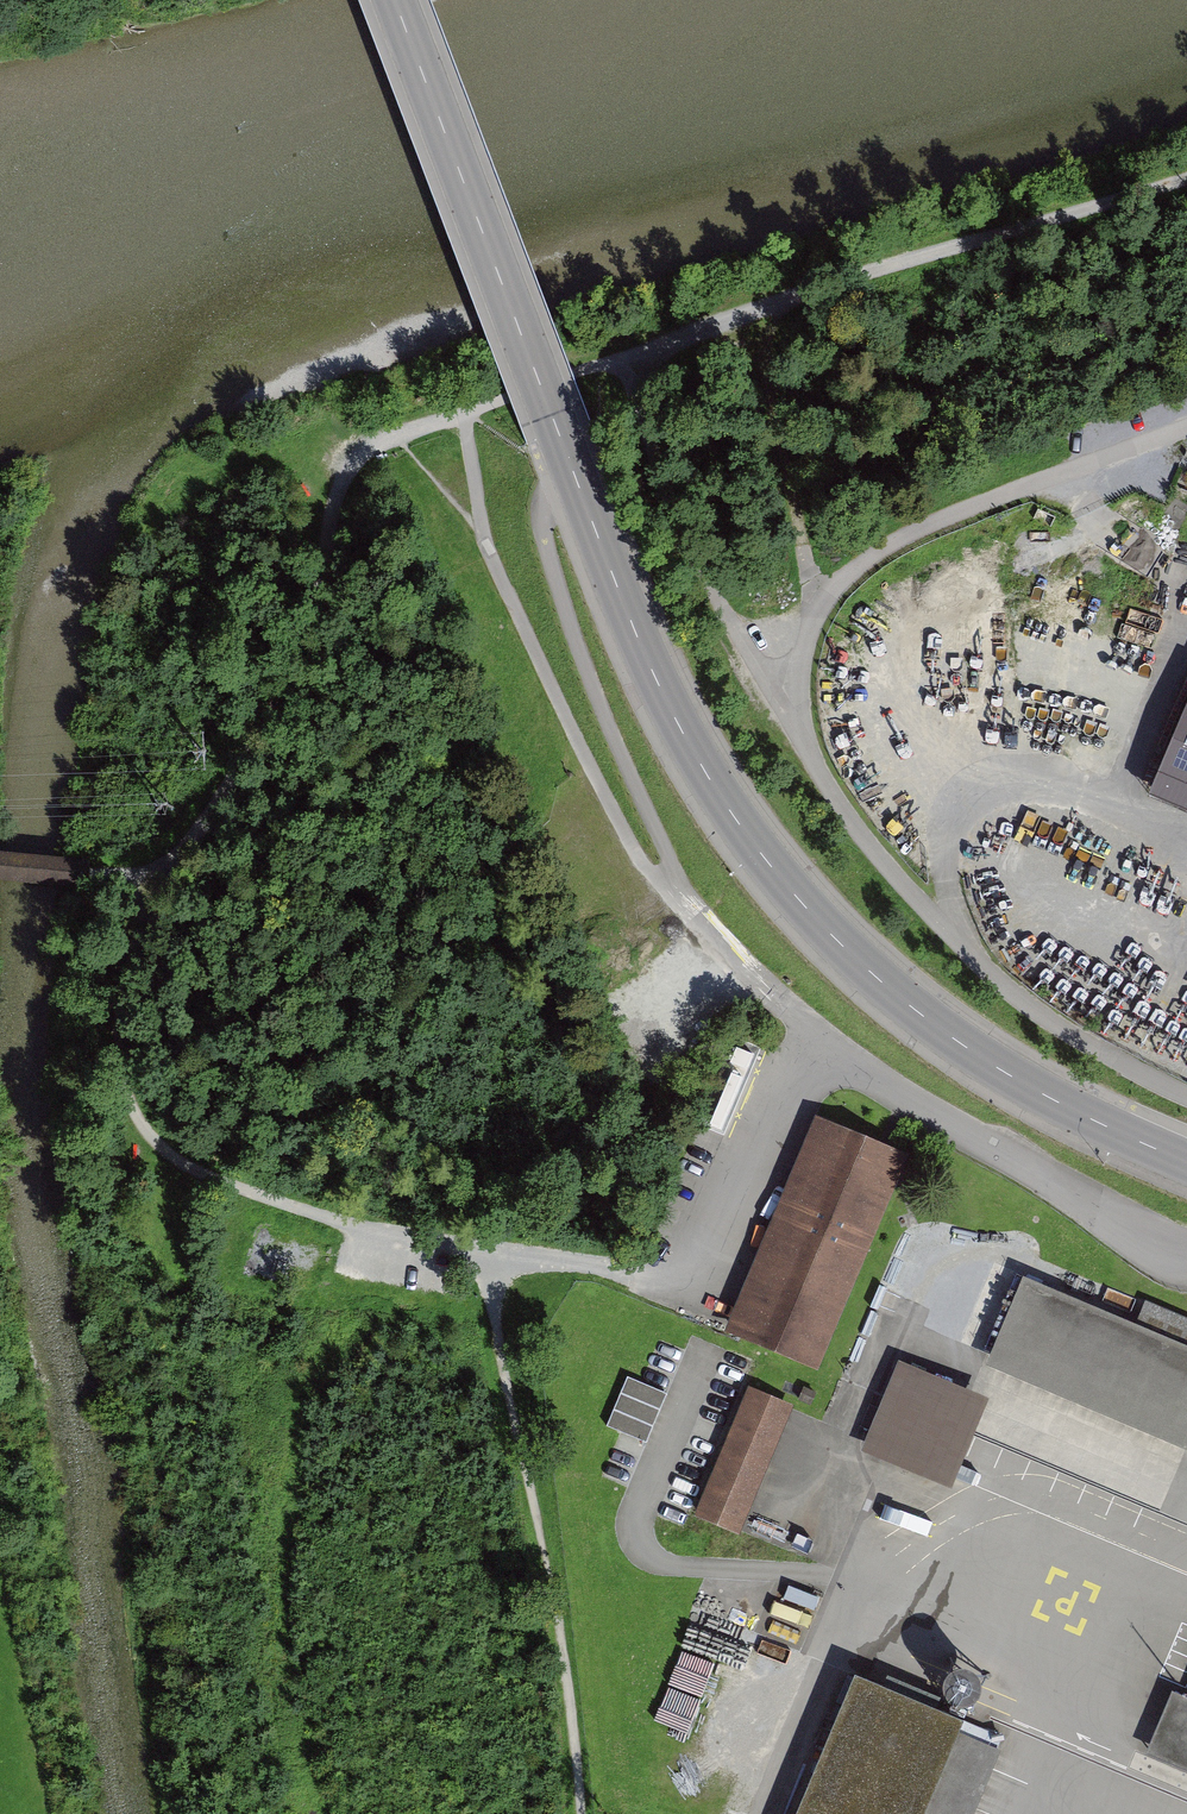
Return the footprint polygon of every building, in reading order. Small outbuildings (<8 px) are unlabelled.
[(1186,806),(1186,710),(1152,792),(1186,806)] [(914,1157),(822,1119),(737,1325),(829,1363),(914,1157)] [(1026,1277),(992,1360),(1186,1438),(1186,1326),(1146,1310),(1140,1323),(1026,1277)] [(985,1397),(901,1362),(864,1449),(948,1485),(985,1397)] [(627,1375),(609,1427),(651,1441),(669,1389),(627,1375)] [(793,1403),(751,1386),(697,1514),(739,1532),(793,1403)] [(713,1699),(721,1662),(678,1653),(662,1726),(695,1733),(703,1696),(713,1699)] [(863,1680),(807,1813),(942,1813),(978,1728),(863,1680)] [(1186,1698),(1171,1691),(1145,1752),(1186,1770),(1186,1698)]
